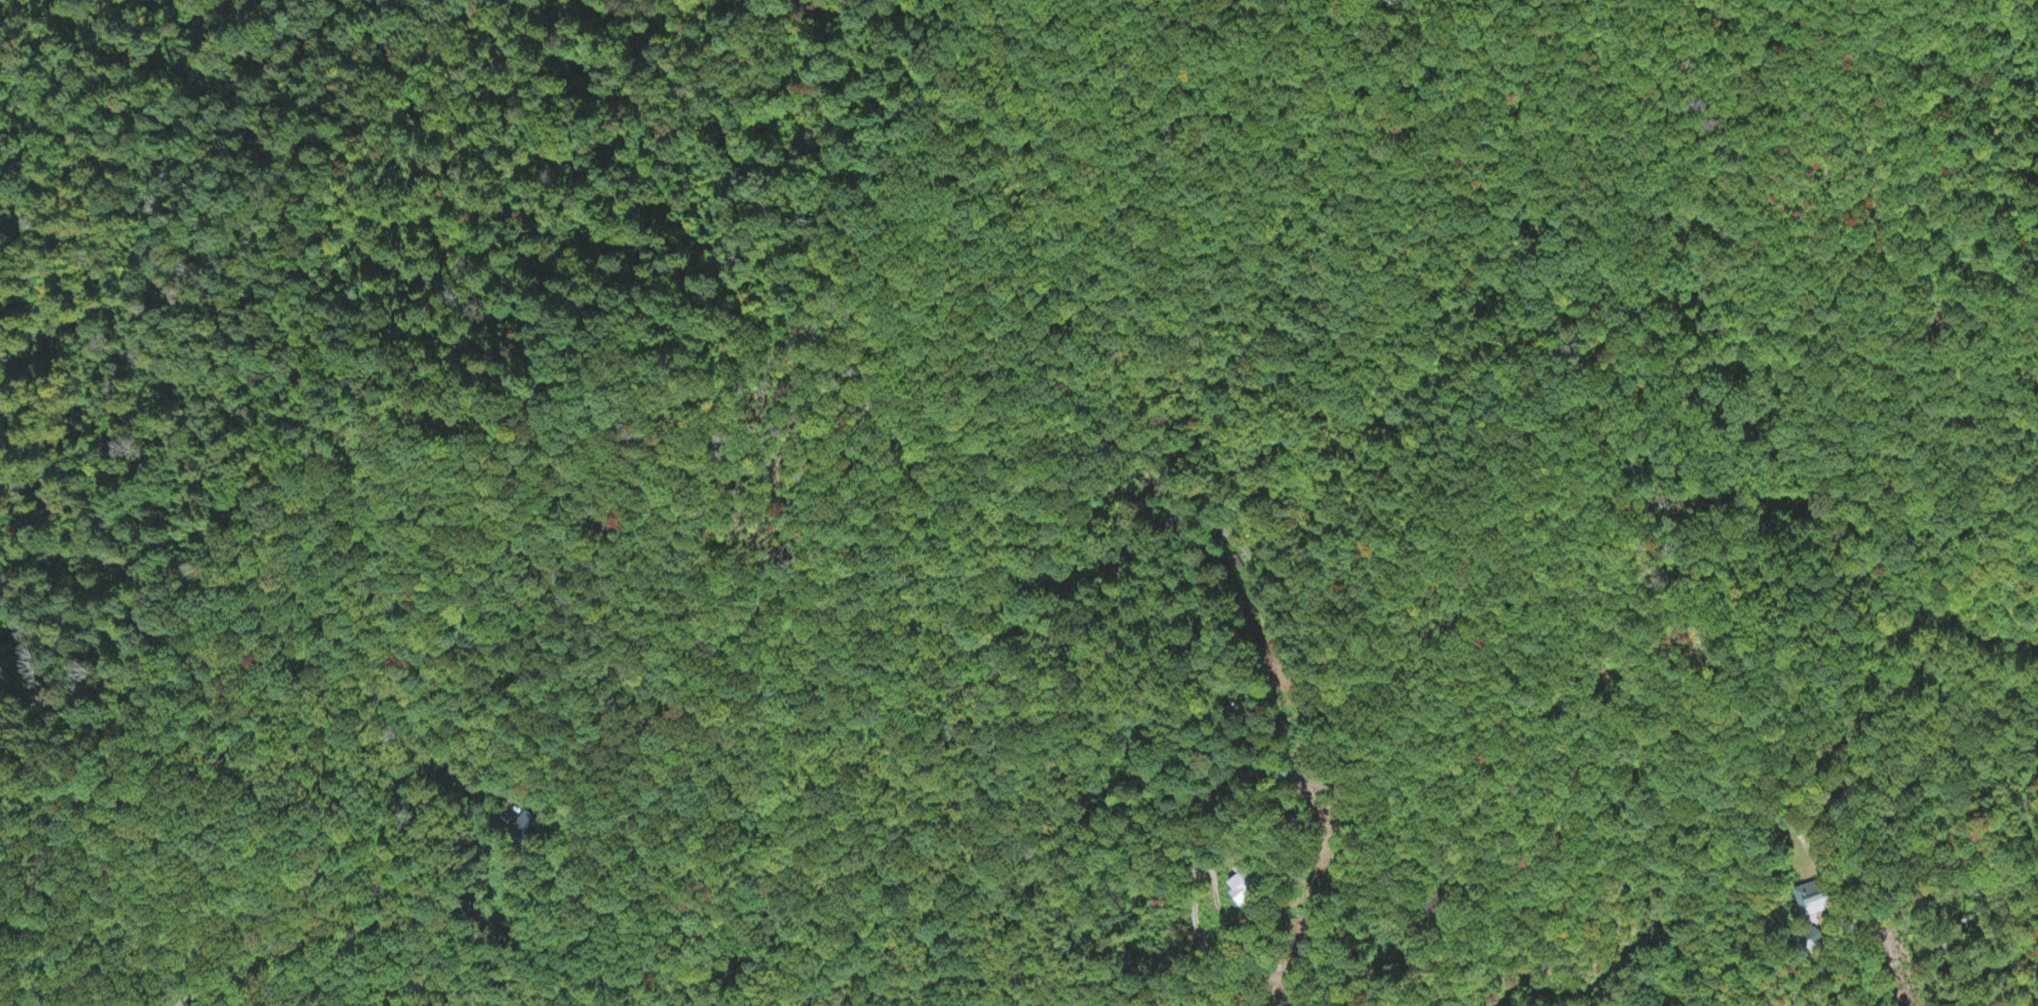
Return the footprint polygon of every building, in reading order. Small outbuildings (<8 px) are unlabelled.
[(547,826),(524,813),(512,833),(535,846),(547,826)] [(1254,897),(1244,887),(1249,883),(1241,874),(1227,886),(1233,892),(1230,895),(1242,908),(1254,897)] [(1827,912),(1819,884),(1795,891),(1802,919),(1827,912)]
